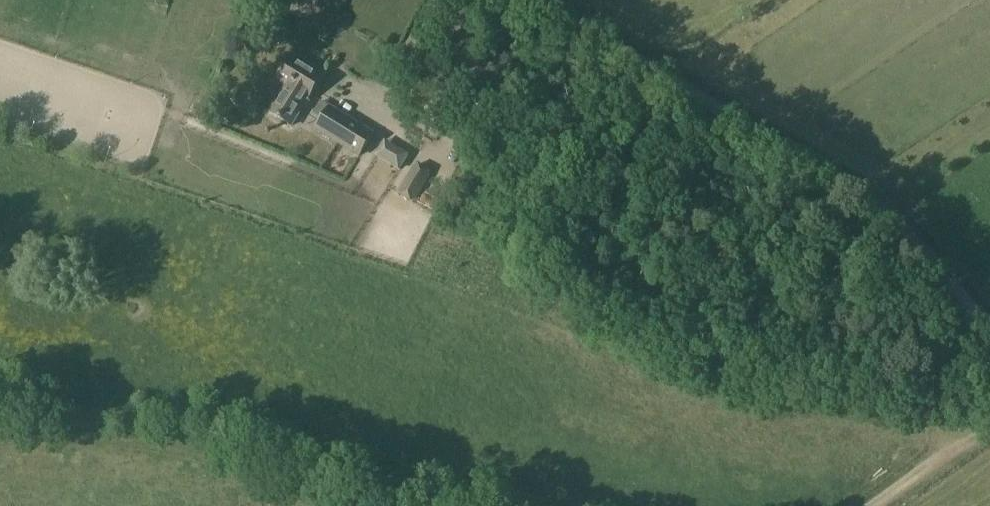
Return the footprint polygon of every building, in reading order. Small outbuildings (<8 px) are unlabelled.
[(275,47),(282,41),(281,33),(273,29),(266,34),(267,43),(275,47)] [(291,127),(306,102),(307,103),(324,75),(292,56),(275,84),(284,90),(269,114),(291,127)] [(503,70),(487,62),(470,98),(486,106),(503,70)] [(330,108),(316,130),(337,143),(350,120),(330,108)] [(350,120),(337,143),(359,156),(372,134),(350,120)] [(408,155),(384,140),(375,156),(398,171),(408,155)] [(414,166),(400,187),(401,193),(410,198),(416,196),(429,175),(429,169),(420,163),(414,166)]
